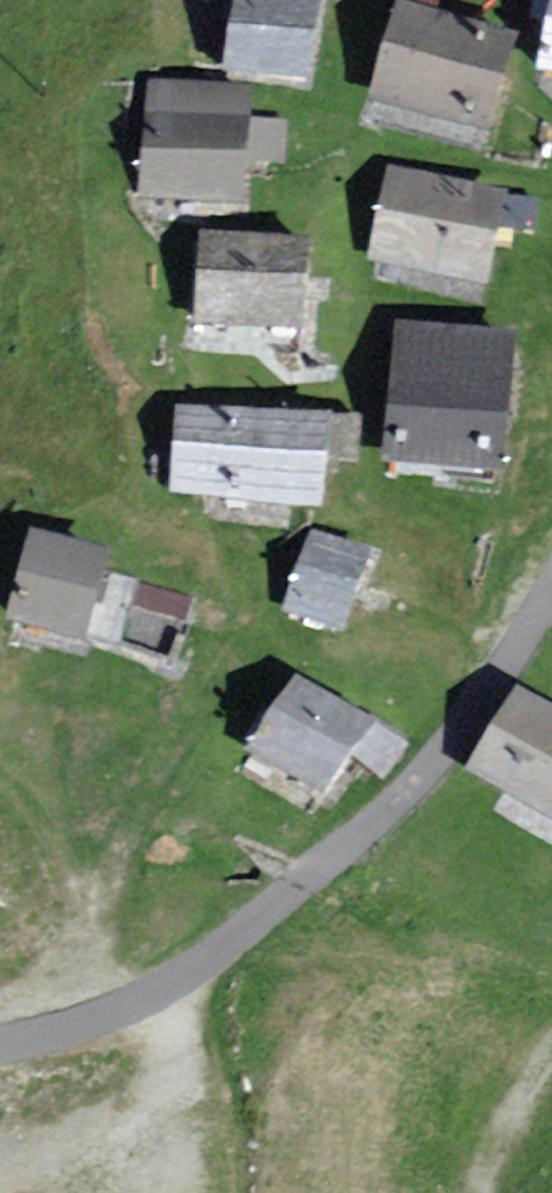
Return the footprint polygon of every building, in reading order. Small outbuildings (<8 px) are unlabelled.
[(524,78),(551,84),(551,0),(540,0),(524,78)] [(302,14),(225,5),(216,78),(293,88),(302,14)] [(498,53),(385,17),(358,101),(470,137),(498,53)] [(137,94),(128,196),(223,204),(232,102),(137,94)] [(493,204),(381,179),(361,269),(472,294),(493,204)] [(291,256),(191,244),(182,326),(281,337),(291,256)] [(386,336),(365,461),(475,479),(496,354),(386,336)] [(301,434),(166,415),(155,496),(290,515),(301,434)] [(274,604),(327,628),(357,565),(304,540),(274,604)] [(10,546),(0,582),(0,631),(58,647),(81,566),(10,546)] [(343,736),(274,695),(236,758),(305,799),(343,736)] [(496,707),(456,778),(551,831),(551,738),(496,707)]
